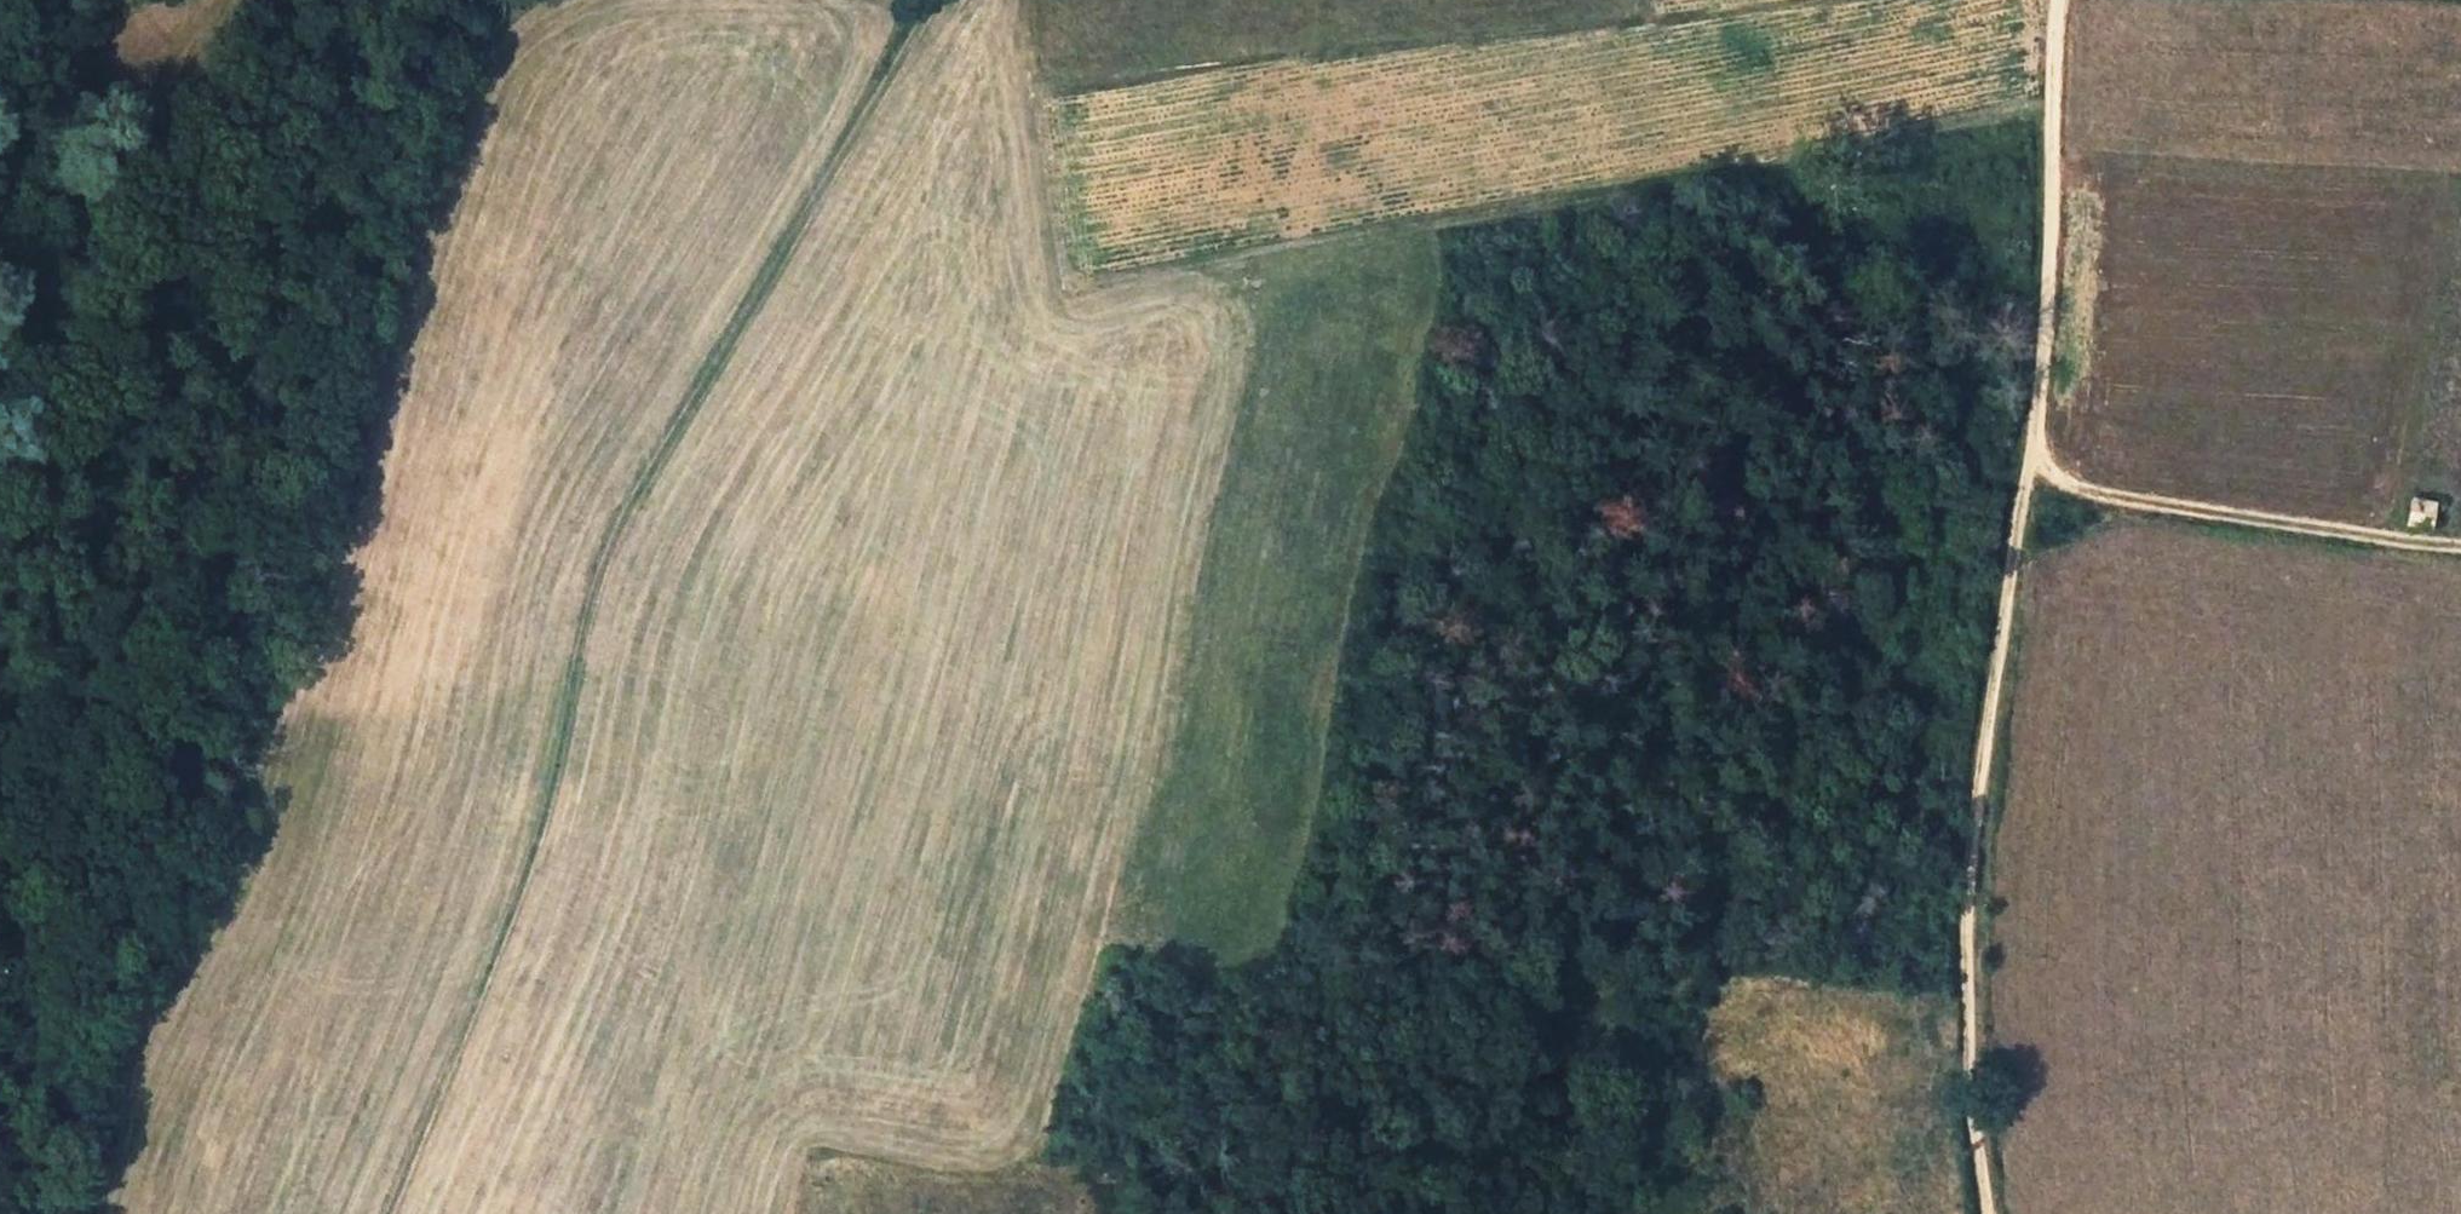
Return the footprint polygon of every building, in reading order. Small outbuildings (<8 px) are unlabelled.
[(2413,497),(2409,523),(2431,526),(2435,501),(2413,497)]
